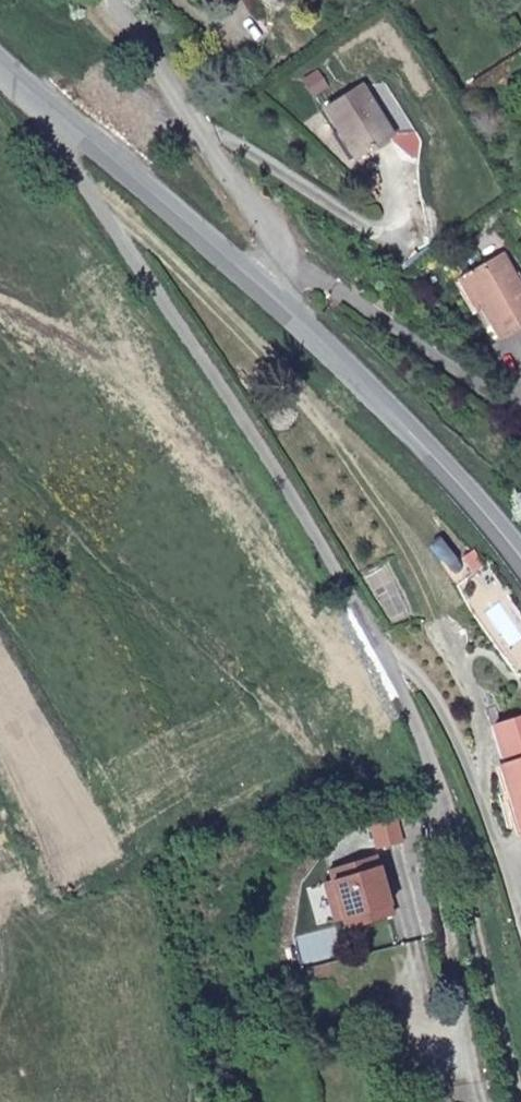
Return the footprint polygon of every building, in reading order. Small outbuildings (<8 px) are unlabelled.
[(320,116),(351,164),(391,137),(415,142),(385,96),(361,90),(320,116)] [(503,338),(520,327),(520,279),(506,254),(455,288),(473,318),(484,310),(503,338)] [(520,839),(520,721),(493,729),(506,769),(500,770),(520,840),(520,839)] [(371,812),(379,840),(404,833),(397,805),(371,812)] [(377,849),(328,863),(332,876),(343,912),(346,923),(395,908),(377,849)] [(343,912),(332,876),(325,878),(335,915),(343,912)]
